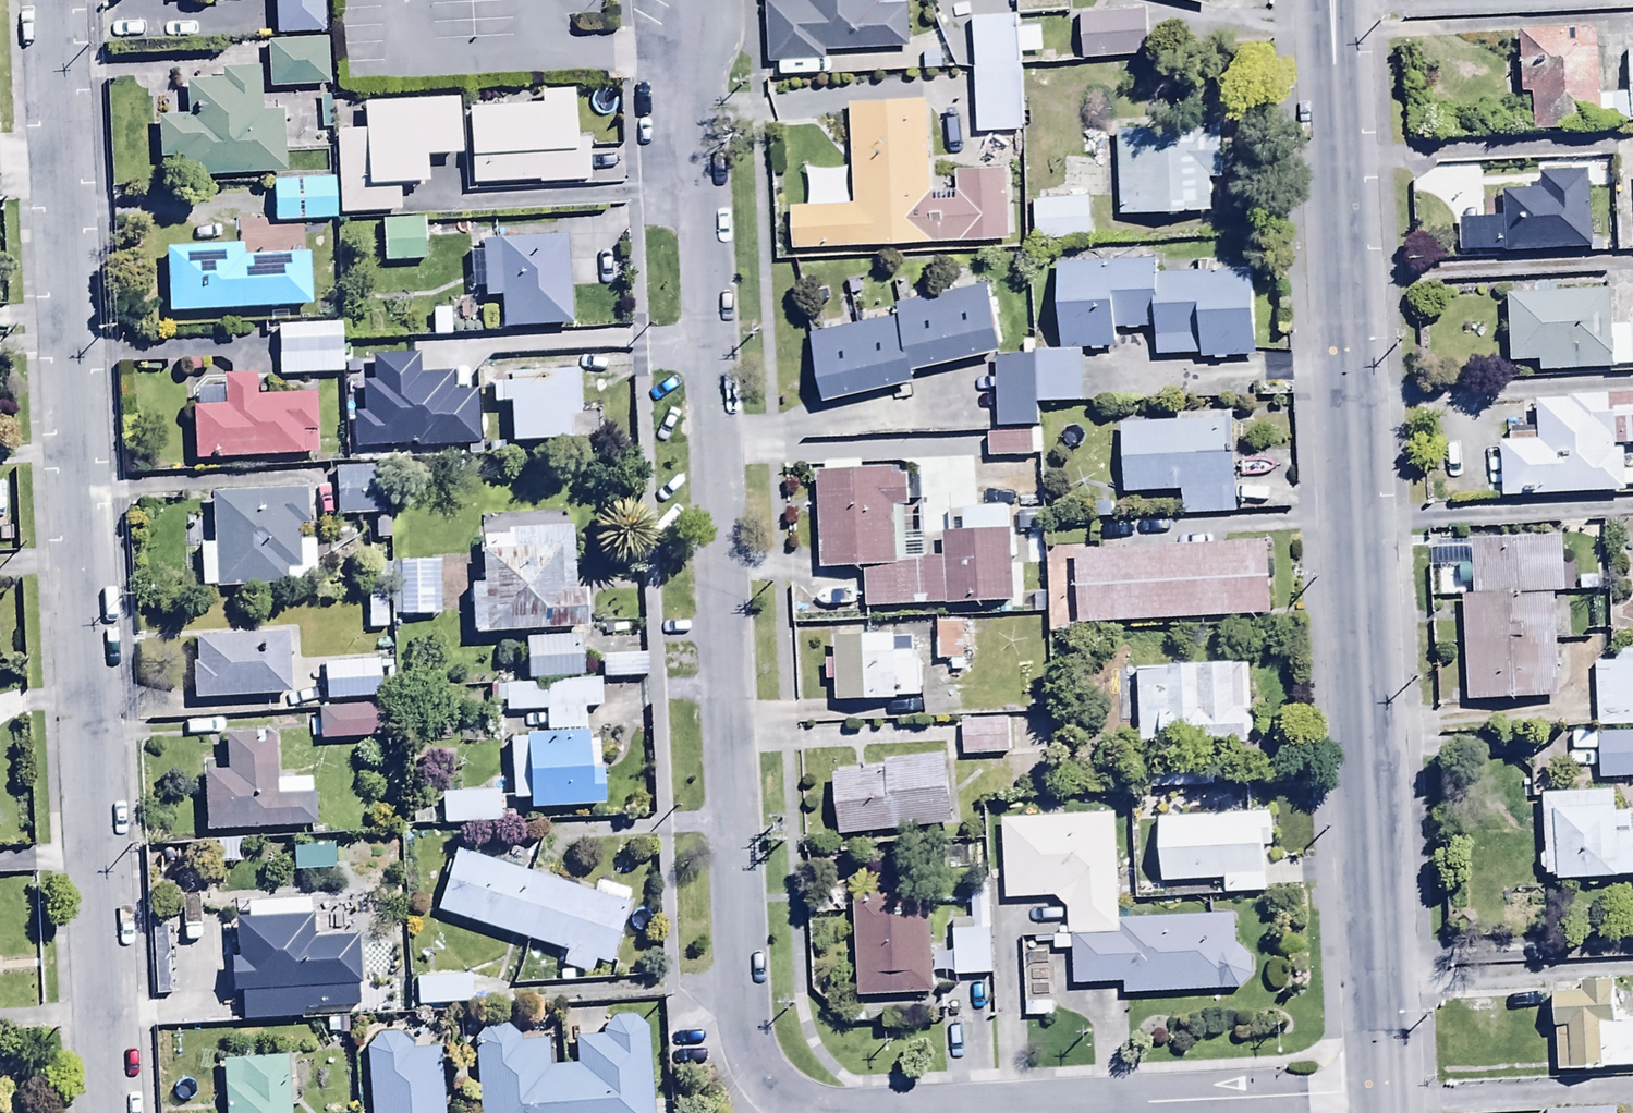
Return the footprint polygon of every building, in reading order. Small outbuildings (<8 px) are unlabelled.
[(272,11),(321,10),(321,0),(272,0),(272,11)] [(875,2),(875,0),(793,0),(767,1),(770,60),(776,60),(777,78),(819,76),(818,58),(826,58),(825,50),(908,45),(906,1),(875,2)] [(974,106),(1016,105),(1013,0),(970,0),(974,106)] [(1145,0),(1076,0),(1080,40),(1148,33),(1145,0)] [(265,64),(326,62),(325,15),(264,17),(265,64)] [(1018,26),(1018,53),(1040,52),(1039,25),(1018,26)] [(1520,32),(1522,93),(1532,93),(1533,129),(1597,127),(1595,30),(1520,32)] [(1599,123),(1632,121),(1632,47),(1626,48),(1629,95),(1597,97),(1599,123)] [(539,105),(468,106),(469,181),(586,181),(585,138),(572,138),(571,90),(539,91),(539,105)] [(790,208),(792,248),(1008,238),(1004,168),(957,170),(957,183),(931,185),(927,97),(846,101),(849,168),(805,170),(807,207),(790,208)] [(1199,101),(1113,106),(1119,195),(1205,189),(1199,101)] [(275,196),(334,194),(333,158),(274,160),(275,196)] [(1459,219),(1459,251),(1590,246),(1588,189),(1595,189),(1595,164),(1535,166),(1535,178),(1541,177),(1541,188),(1500,189),(1501,200),(1480,218),(1459,219)] [(1034,215),(1089,213),(1087,174),(1032,176),(1034,215)] [(425,237),(422,194),(375,197),(378,240),(425,237)] [(166,291),(304,284),(301,235),(247,237),(247,228),(163,232),(166,291)] [(569,326),(565,232),(484,235),(484,249),(471,249),(472,290),(484,290),(485,297),(500,296),(502,328),(569,326)] [(1113,331),(1153,329),(1154,354),(1198,352),(1198,358),(1253,356),(1249,269),(1154,274),(1153,257),(1057,262),(1061,348),(1036,349),(1039,401),(1080,399),(1078,351),(1101,353),(1101,350),(1113,349),(1113,331)] [(1606,351),(1607,273),(1505,272),(1505,340),(1536,340),(1536,350),(1606,351)] [(276,353),(340,351),(338,301),(274,303),(276,353)] [(1632,368),(1630,323),(1610,324),(1611,369),(1632,368)] [(1033,333),(994,334),(994,404),(1033,404),(1033,333)] [(496,335),(450,336),(450,342),(429,343),(427,355),(431,355),(431,360),(447,360),(447,373),(459,373),(459,388),(491,387),(491,369),(497,369),(496,335)] [(190,383),(193,437),(318,431),(315,376),(256,380),(254,351),(221,353),(223,381),(190,383)] [(512,382),(495,382),(495,402),(509,402),(510,440),(597,438),(596,417),(578,417),(577,370),(548,370),(548,381),(533,381),(533,371),(511,371),(512,382)] [(1502,497),(1625,493),(1623,445),(1632,444),(1632,394),(1534,399),(1535,428),(1509,429),(1509,441),(1499,441),(1502,497)] [(1236,482),(1235,398),(1119,401),(1120,470),(1180,468),(1180,483),(1236,482)] [(984,436),(1031,436),(1030,410),(983,410),(984,436)] [(378,440),(333,441),(335,495),(379,494),(378,440)] [(1015,603),(1011,530),(941,534),(942,555),(920,556),(920,551),(906,552),(904,475),(890,475),(889,468),(815,472),(821,570),(863,568),(865,611),(1015,603)] [(307,491),(213,494),(214,543),(201,544),(202,585),(215,585),(215,589),(285,587),(284,580),(317,579),(316,541),(298,542),(298,525),(308,525),(307,491)] [(435,535),(393,535),(394,591),(436,591),(435,535)] [(1471,597),(1462,597),(1465,701),(1557,698),(1555,639),(1567,639),(1566,601),(1552,601),(1552,594),(1575,593),(1574,566),(1562,566),(1561,535),(1471,538),(1472,563),(1458,563),(1459,585),(1471,585),(1471,597)] [(1160,621),(1178,620),(1179,627),(1203,626),(1203,619),(1267,616),(1264,542),(1074,551),(1078,625),(1118,623),(1119,632),(1160,630),(1160,621)] [(386,590),(367,591),(369,631),(388,630),(386,590)] [(526,656),(580,651),(576,612),(522,617),(526,656)] [(189,679),(288,674),(285,614),(190,618),(191,639),(187,640),(189,679)] [(981,620),(937,623),(939,661),(983,658),(981,620)] [(1592,641),(1595,703),(1632,700),(1632,649),(1632,625),(1612,626),(1613,639),(1592,641)] [(834,684),(835,701),(915,697),(912,634),(832,637),(833,660),(822,661),(823,685),(834,684)] [(382,675),(381,638),(320,640),(321,677),(382,675)] [(1249,722),(1247,640),(1133,642),(1134,724),(1249,722)] [(530,799),(531,810),(603,804),(603,795),(605,795),(602,761),(599,761),(597,741),(588,742),(585,710),(602,708),(600,679),(496,687),(498,714),(545,711),(547,735),(510,739),(515,800),(530,799)] [(314,715),(381,715),(381,683),(314,684),(314,715)] [(960,694),(960,733),(1009,733),(1009,694),(960,694)] [(1596,708),(1598,758),(1632,757),(1632,707),(1596,708)] [(202,772),(205,831),(315,826),(312,777),(275,779),(273,731),(224,733),(226,770),(202,772)] [(840,812),(951,803),(946,735),(876,741),(877,750),(835,753),(840,812)] [(441,799),(496,796),(494,758),(438,762),(441,799)] [(1150,771),(1149,787),(1192,791),(1194,775),(1150,771)] [(1268,869),(1265,789),(1156,793),(1159,859),(1220,856),(1221,871),(1268,869)] [(1541,795),(1543,855),(1539,855),(1540,870),(1545,870),(1545,877),(1555,877),(1555,880),(1632,877),(1632,811),(1615,811),(1614,791),(1541,795)] [(1116,934),(1116,920),(1113,815),(1001,818),(1004,898),(1055,898),(1065,908),(1066,936),(1116,934)] [(629,882),(457,826),(437,887),(559,926),(555,939),(586,949),(591,936),(609,942),(629,882)] [(333,848),(293,849),(294,873),(334,871),(333,848)] [(924,856),(851,862),(860,976),(933,970),(924,856)] [(992,950),(990,866),(951,867),(953,951),(992,950)] [(229,955),(231,990),(346,985),(344,948),(330,948),(329,936),(314,937),(312,897),(246,899),(246,917),(234,917),(236,955),(229,955)] [(1116,934),(1066,936),(1052,936),(1053,951),(1072,950),(1073,987),(1122,985),(1123,993),(1239,989),(1251,975),(1249,955),(1232,942),(1231,916),(1116,920),(1116,934)] [(467,979),(466,945),(412,947),(413,981),(467,979)] [(407,979),(406,949),(382,950),(384,980),(407,979)] [(1611,991),(1611,980),(1581,981),(1581,993),(1553,994),(1554,1071),(1605,1070),(1605,1067),(1632,1066),(1632,990),(1611,991)] [(473,1039),(478,1112),(654,1112),(648,1027),(633,1014),(611,1015),(603,1030),(603,1036),(575,1038),(577,1066),(549,1068),(547,1042),(521,1044),(520,1037),(508,1027),(486,1028),(473,1039)] [(220,1035),(225,1112),(296,1112),(291,1031),(220,1035)] [(366,1048),(370,1112),(443,1112),(438,1047),(413,1048),(412,1044),(400,1034),(380,1034),(366,1048)] [(1549,1112),(1632,1112),(1632,1093),(1549,1096),(1549,1112)]
